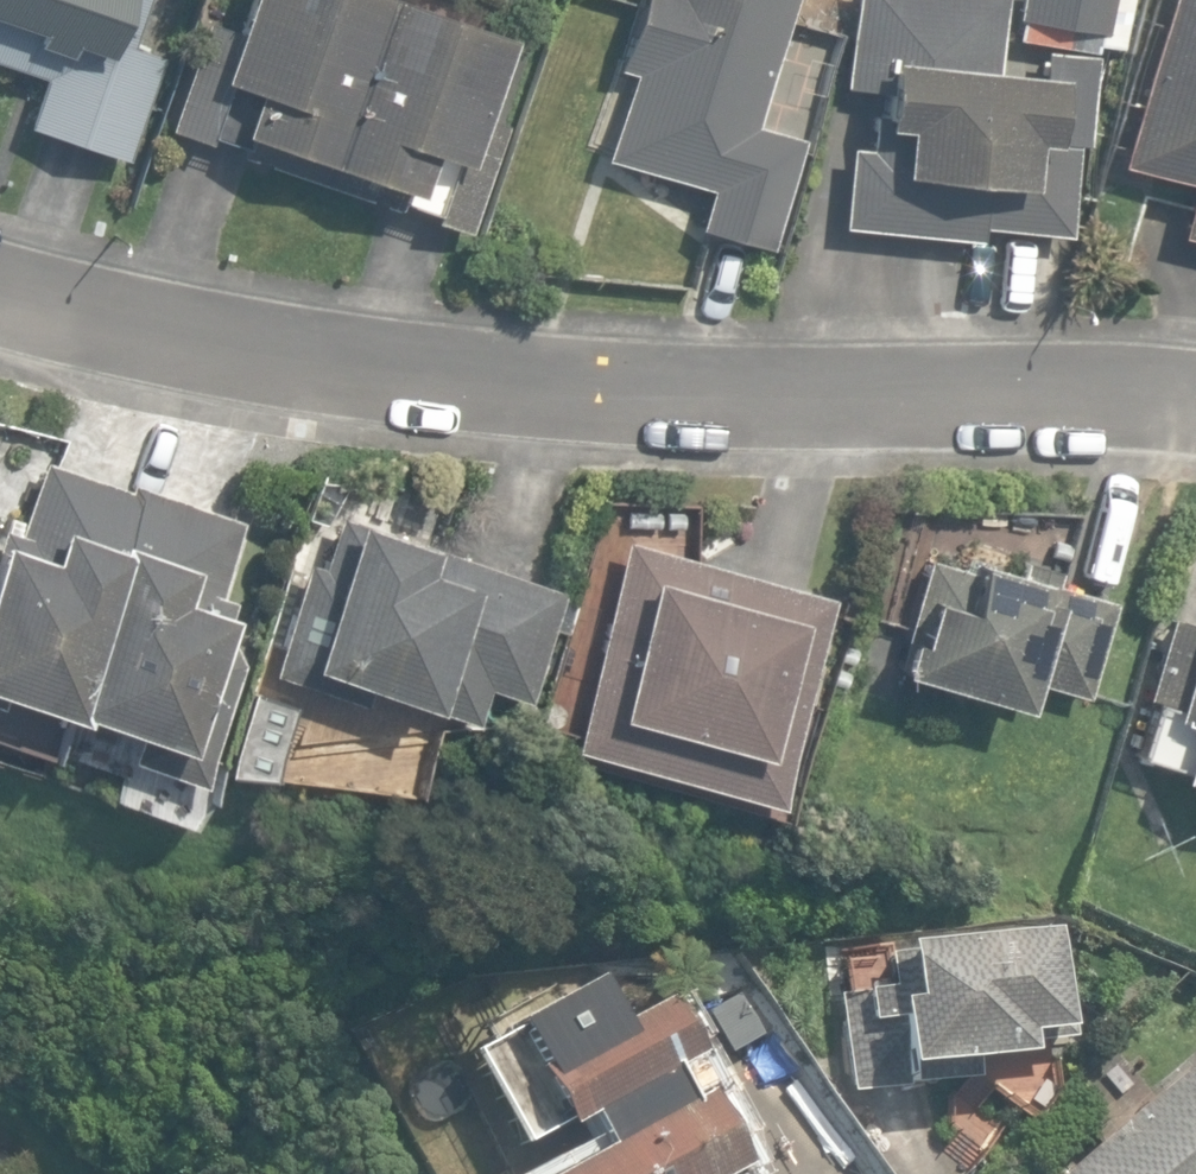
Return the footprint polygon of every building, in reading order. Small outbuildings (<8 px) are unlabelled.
[(126,159),(161,56),(130,45),(145,0),(0,0),(0,60),(44,76),(27,125),(126,159)] [(231,30),(204,21),(168,127),(207,140),(208,136),(243,148),(240,157),(318,183),(379,0),(241,0),(231,30)] [(318,183),(396,209),(399,199),(436,212),(433,220),(470,232),(507,123),(481,115),(508,34),(406,0),(379,0),(318,183)] [(764,245),(797,136),(749,122),(786,0),(625,0),(607,62),(625,68),(599,155),(705,186),(694,224),(764,245)] [(1104,32),(1110,0),(1015,0),(1012,16),(1104,32)] [(1195,241),(1195,0),(1151,0),(1115,161),(1189,178),(1176,237),(1195,241)] [(964,224),(1067,233),(1076,124),(1052,122),(1056,74),(887,57),(879,110),(873,110),(868,172),(918,176),(917,185),(961,188),(962,175),(968,176),(964,224)] [(43,459),(19,531),(1,527),(0,530),(0,688),(73,716),(75,706),(67,703),(137,504),(129,489),(43,459)] [(131,481),(129,489),(137,504),(67,703),(75,706),(132,727),(130,736),(201,762),(237,663),(223,630),(231,598),(218,595),(242,520),(131,481)] [(364,686),(468,721),(481,684),(521,697),(558,588),(339,513),(320,566),(305,561),(268,669),(359,700),(364,686)] [(566,744),(771,802),(830,596),(624,538),(566,744)] [(894,668),(1019,705),(1027,680),(1082,696),(1111,599),(1053,582),(1057,568),(1023,558),(1019,573),(971,559),(968,569),(927,557),(894,668)] [(1195,780),(1195,611),(1192,623),(1168,615),(1141,695),(1151,698),(1133,751),(1176,766),(1174,773),(1195,780)] [(839,994),(850,1093),(972,1080),(971,1065),(1024,1059),(1022,1037),(1063,1033),(1052,931),(880,950),(884,989),(839,994)] [(662,1001),(559,1056),(548,1036),(524,1049),(509,1021),(491,1031),(518,1081),(541,1069),(571,1125),(579,1121),(595,1150),(550,1173),(732,1173),(738,1170),(701,1102),(718,1093),(698,1056),(693,1059),(662,1001)] [(1049,1173),(1195,1173),(1195,1058),(1049,1173)]
